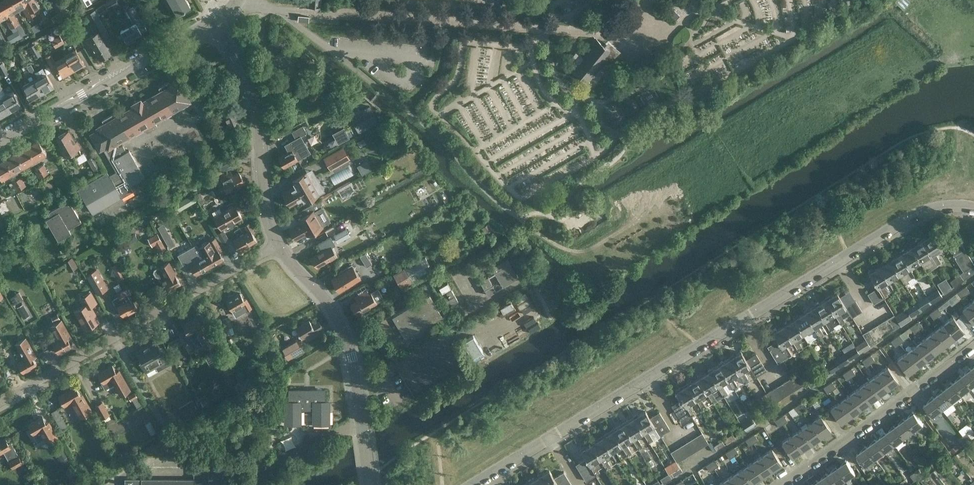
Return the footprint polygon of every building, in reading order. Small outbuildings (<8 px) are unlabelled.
[(1,0),(0,1),(0,19),(1,20),(6,18),(11,28),(16,25),(2,1),(1,0)] [(2,1),(16,25),(20,23),(14,13),(19,10),(13,0),(1,0),(2,1)] [(19,10),(23,8),(28,18),(33,15),(24,0),(13,0),(19,10)] [(33,15),(37,13),(32,3),(36,0),(24,0),(33,15)] [(117,0),(110,0),(96,8),(98,13),(107,8),(108,9),(119,3),(117,0)] [(177,14),(191,6),(188,0),(169,0),(177,14)] [(127,41),(128,43),(136,39),(135,36),(147,29),(134,6),(126,10),(134,23),(121,30),(127,41)] [(100,19),(95,10),(87,14),(92,24),(94,23),(98,31),(99,31),(101,36),(107,32),(100,19)] [(43,19),(37,22),(41,28),(46,25),(43,19)] [(37,22),(31,25),(35,31),(41,28),(37,22)] [(69,23),(63,26),(70,37),(75,34),(69,23)] [(21,24),(16,27),(18,30),(21,36),(26,33),(21,24)] [(18,30),(7,36),(11,42),(21,36),(18,30)] [(98,31),(84,39),(89,48),(93,46),(100,58),(111,53),(101,36),(99,31),(98,31)] [(284,35),(269,44),(274,55),(290,46),(284,35)] [(60,36),(56,38),(60,45),(64,42),(60,36)] [(60,45),(56,38),(52,41),(55,47),(60,45)] [(589,82),(593,75),(612,52),(605,46),(596,39),(581,56),(584,58),(579,64),(577,62),(572,68),(589,82)] [(35,43),(29,46),(36,57),(41,54),(35,43)] [(65,54),(74,69),(84,63),(76,47),(65,54)] [(63,75),(74,69),(65,54),(54,60),(51,53),(45,56),(50,65),(49,66),(53,74),(60,70),(63,75)] [(0,63),(0,69),(4,76),(9,72),(3,61),(0,63)] [(30,81),(23,85),(31,98),(42,92),(34,78),(28,68),(26,64),(22,67),(24,71),(27,76),(30,81)] [(34,78),(42,92),(53,85),(45,72),(38,76),(32,66),(28,68),(34,78)] [(107,148),(117,143),(144,127),(147,132),(157,126),(155,122),(190,102),(178,82),(171,86),(169,82),(158,88),(160,92),(142,102),(140,100),(136,102),(135,103),(133,104),(134,107),(116,117),(113,113),(106,118),(102,119),(105,124),(98,128),(99,130),(96,132),(92,134),(101,150),(106,147),(107,148)] [(9,110),(20,104),(13,91),(6,95),(0,85),(0,94),(9,110)] [(0,98),(0,116),(9,110),(0,94),(0,95),(1,97),(0,98)] [(233,104),(222,108),(230,128),(241,124),(233,104)] [(366,118),(355,124),(359,132),(379,122),(370,107),(370,106),(369,106),(362,110),(366,118)] [(344,109),(338,112),(341,117),(347,114),(344,109)] [(344,127),(339,130),(345,140),(350,138),(344,127)] [(57,138),(66,155),(73,151),(75,156),(82,152),(79,148),(80,147),(77,142),(76,143),(69,131),(57,138)] [(405,135),(395,140),(401,152),(411,147),(405,135)] [(39,140),(28,146),(36,160),(47,154),(39,140)] [(286,144),(289,150),(289,151),(279,157),(284,167),(298,159),(306,155),(303,148),(297,151),(291,141),(286,144)] [(117,143),(107,148),(104,150),(116,171),(109,175),(107,171),(74,190),(79,199),(71,204),(74,208),(86,201),(90,208),(91,208),(94,212),(140,186),(137,181),(145,177),(129,149),(127,151),(123,145),(119,146),(117,143)] [(16,152),(24,166),(36,160),(28,146),(16,152)] [(339,150),(321,161),(327,171),(345,161),(339,150)] [(16,152),(5,159),(13,173),(24,166),(16,152)] [(88,159),(96,173),(103,169),(95,155),(88,159)] [(357,164),(362,173),(373,167),(367,158),(357,164)] [(5,159),(0,162),(0,176),(2,179),(13,173),(5,159)] [(350,165),(330,173),(334,183),(354,175),(350,165)] [(220,166),(207,173),(210,179),(223,172),(220,166)] [(227,191),(236,187),(245,182),(239,171),(233,174),(231,170),(219,176),(227,191)] [(310,178),(307,173),(293,181),(296,187),(284,194),(290,205),(303,198),(305,202),(319,194),(316,190),(318,189),(318,188),(319,188),(319,187),(320,186),(320,185),(320,184),(319,183),(315,175),(310,178)] [(350,186),(338,192),(342,198),(353,192),(350,186)] [(46,187),(39,191),(43,198),(50,194),(46,187)] [(199,191),(194,194),(198,201),(203,198),(199,191)] [(181,208),(192,202),(190,197),(178,204),(181,208)] [(74,208),(71,204),(69,200),(48,212),(50,216),(46,218),(58,240),(71,232),(69,228),(81,221),(74,208)] [(214,216),(221,229),(242,217),(235,204),(222,212),(219,207),(212,212),(214,216)] [(302,223),(301,223),(290,230),(295,239),(307,232),(308,235),(322,227),(313,210),(299,218),(302,223)] [(247,231),(233,239),(239,249),(257,240),(252,231),(254,230),(250,221),(244,225),(247,231)] [(489,223),(482,228),(486,234),(492,229),(489,223)] [(350,235),(346,228),(335,234),(339,242),(350,235)] [(942,248),(947,245),(963,271),(959,273),(964,279),(973,272),(973,263),(958,237),(960,236),(960,235),(956,229),(955,229),(937,240),(942,248)] [(224,230),(217,233),(222,242),(229,238),(224,230)] [(152,245),(156,243),(160,251),(166,248),(157,233),(148,238),(152,245)] [(931,255),(936,263),(937,264),(941,262),(936,253),(942,248),(937,240),(933,233),(926,237),(925,236),(921,238),(931,255)] [(169,234),(164,237),(169,247),(175,244),(169,234)] [(210,266),(224,258),(219,249),(221,248),(215,237),(199,246),(201,250),(210,266)] [(931,255),(921,238),(922,240),(915,244),(914,242),(910,245),(921,262),(926,271),(930,268),(929,266),(936,263),(931,255)] [(328,246),(324,241),(318,244),(322,251),(311,257),(317,266),(337,255),(331,244),(328,246)] [(904,249),(900,251),(916,277),(920,275),(914,266),(921,262),(910,245),(911,246),(905,250),(904,249)] [(201,250),(184,259),(189,267),(191,266),(196,274),(210,266),(201,250)] [(889,258),(899,275),(905,284),(909,281),(907,278),(913,274),(900,251),(900,252),(900,253),(894,257),(893,255),(889,258)] [(366,252),(360,256),(367,266),(372,263),(366,252)] [(71,256),(63,261),(68,270),(77,266),(71,256)] [(404,269),(411,280),(432,268),(426,257),(404,269)] [(508,257),(492,266),(503,286),(519,277),(508,257)] [(882,262),(878,264),(889,281),(899,275),(889,258),(890,260),(883,263),(882,262)] [(125,276),(117,262),(112,265),(120,279),(125,276)] [(181,283),(168,262),(160,267),(159,266),(155,268),(154,272),(156,275),(158,276),(167,291),(181,283)] [(331,279),(339,291),(360,277),(353,265),(352,266),(351,264),(339,272),(340,273),(331,279)] [(882,286),(888,282),(889,281),(878,264),(878,265),(879,266),(873,270),(872,268),(867,271),(868,273),(877,287),(868,293),(874,303),(888,295),(882,286)] [(87,274),(98,293),(107,288),(97,269),(87,274)] [(964,279),(959,273),(956,276),(950,281),(954,286),(964,279)] [(480,280),(489,294),(496,290),(488,276),(480,280)] [(952,288),(948,282),(939,287),(943,294),(952,288)] [(448,283),(437,290),(440,295),(451,288),(448,283)] [(119,295),(112,299),(117,307),(118,306),(124,315),(137,307),(133,299),(135,297),(128,285),(117,292),(119,295)] [(962,289),(966,295),(970,292),(966,286),(962,289)] [(362,298),(358,301),(351,305),(357,314),(377,302),(384,298),(378,288),(371,292),(371,291),(369,292),(368,290),(360,295),(362,298)] [(962,289),(958,292),(962,298),(966,295),(962,289)] [(10,296),(15,304),(23,298),(19,291),(10,296)] [(79,298),(82,304),(82,306),(74,311),(85,329),(99,321),(90,306),(96,302),(90,291),(79,298)] [(448,299),(456,295),(454,291),(446,296),(448,299)] [(934,301),(942,295),(939,291),(931,297),(934,301)] [(226,300),(235,315),(246,309),(247,310),(252,307),(248,300),(245,301),(241,292),(226,300)] [(862,310),(856,301),(846,307),(837,292),(830,297),(829,295),(825,297),(836,314),(835,314),(841,323),(845,321),(843,317),(849,313),(851,317),(862,310)] [(393,314),(392,313),(379,321),(396,351),(434,329),(430,322),(442,314),(430,293),(393,314)] [(455,295),(444,302),(448,307),(458,301),(455,295)] [(815,304),(825,321),(830,330),(835,327),(829,318),(835,314),(836,314),(825,297),(826,299),(820,303),(819,301),(815,304)] [(921,304),(923,308),(932,303),(929,299),(921,304)] [(947,300),(938,307),(939,309),(940,311),(950,303),(947,300)] [(971,301),(962,309),(973,323),(973,322),(973,304),(971,301)] [(29,314),(23,304),(17,307),(24,317),(29,314)] [(814,327),(820,337),(824,334),(818,325),(825,321),(815,304),(814,304),(815,305),(809,309),(808,308),(804,310),(814,327)] [(913,315),(921,310),(919,306),(911,311),(913,315)] [(934,310),(938,316),(942,313),(939,309),(938,307),(934,310)] [(793,317),(809,343),(813,341),(808,331),(814,327),(804,310),(804,311),(805,312),(798,316),(797,314),(793,317)] [(934,310),(930,313),(934,319),(938,316),(934,310)] [(57,313),(51,317),(54,321),(60,318),(57,313)] [(895,328),(901,325),(894,314),(889,318),(895,328)] [(227,329),(232,326),(229,316),(223,318),(227,329)] [(964,330),(963,329),(953,316),(944,323),(955,338),(964,330)] [(198,317),(183,325),(186,330),(180,334),(190,352),(203,345),(204,348),(215,342),(204,323),(205,323),(204,321),(201,322),(198,317)] [(793,340),(798,350),(803,347),(800,342),(806,338),(809,343),(793,317),(794,318),(788,322),(787,321),(783,324),(793,340)] [(889,318),(884,321),(890,331),(895,328),(889,318)] [(72,345),(67,335),(69,334),(61,320),(52,325),(57,333),(55,337),(57,340),(53,343),(58,352),(72,345)] [(302,339),(322,326),(319,321),(312,325),(309,320),(296,328),(302,339)] [(884,321),(878,324),(885,334),(890,331),(884,321)] [(915,324),(919,330),(923,327),(919,321),(915,324)] [(934,331),(945,345),(955,338),(944,323),(934,331)] [(793,340),(783,324),(782,324),(783,325),(777,329),(776,328),(772,330),(772,332),(773,332),(777,340),(768,346),(778,362),(792,353),(786,344),(793,340)] [(878,324),(873,327),(880,338),(885,334),(878,324)] [(919,330),(915,324),(910,327),(915,333),(919,330)] [(873,327),(868,330),(874,341),(880,338),(873,327)] [(868,330),(863,334),(868,342),(869,344),(874,341),(868,330)] [(925,338),(936,352),(945,345),(934,331),(925,338)] [(900,334),(895,337),(900,343),(904,340),(900,334)] [(473,335),(463,341),(472,356),(483,350),(473,335)] [(33,356),(35,354),(25,336),(15,342),(24,357),(17,361),(23,372),(37,364),(33,356)] [(297,337),(282,346),(289,359),(304,350),(297,337)] [(891,340),(895,346),(900,343),(895,337),(891,340)] [(916,345),(927,359),(936,352),(925,338),(916,345)] [(142,360),(140,362),(146,371),(156,365),(158,370),(171,363),(164,351),(161,352),(155,341),(137,351),(142,360)] [(869,344),(868,342),(860,347),(863,351),(870,346),(869,344)] [(907,352),(918,366),(927,359),(916,345),(907,352)] [(220,349),(214,353),(219,362),(225,359),(220,349)] [(851,359),(860,353),(857,349),(849,355),(851,359)] [(740,373),(745,382),(749,380),(744,371),(751,367),(756,376),(766,369),(756,352),(746,359),(741,351),(734,355),(733,354),(729,356),(740,373)] [(918,366),(907,352),(897,359),(908,374),(918,366)] [(875,360),(871,354),(866,357),(871,363),(875,360)] [(719,363),(729,380),(735,389),(739,386),(733,377),(740,373),(729,356),(729,357),(730,358),(724,362),(723,360),(719,363)] [(839,362),(841,366),(850,360),(847,356),(839,362)] [(866,357),(862,360),(866,366),(871,363),(866,357)] [(228,368),(224,360),(219,363),(222,371),(228,368)] [(708,370),(718,386),(724,396),(728,393),(722,384),(729,380),(719,363),(718,363),(719,365),(713,368),(712,367),(708,370)] [(831,373),(839,367),(837,363),(828,369),(831,373)] [(116,371),(113,365),(99,373),(102,378),(100,379),(105,388),(115,383),(118,387),(117,388),(121,395),(130,390),(119,370),(116,371)] [(878,373),(889,388),(898,381),(888,366),(878,373)] [(852,368),(847,371),(851,377),(856,374),(852,368)] [(973,385),(973,372),(971,369),(970,368),(966,372),(962,376),(971,387),(973,385)] [(697,376),(698,378),(708,393),(713,402),(717,400),(712,391),(718,386),(708,370),(709,371),(703,375),(702,373),(697,376)] [(818,376),(820,380),(829,375),(826,370),(818,376)] [(851,377),(847,371),(843,374),(847,380),(851,377)] [(799,387),(804,384),(798,373),(793,376),(799,387)] [(869,380),(879,395),(889,388),(878,373),(869,380)] [(971,387),(962,376),(960,375),(957,380),(952,383),(961,394),(971,387)] [(788,380),(794,390),(799,387),(793,376),(788,380)] [(697,399),(697,400),(703,409),(707,406),(701,397),(708,393),(698,378),(692,382),(691,380),(687,383),(697,399)] [(810,387),(819,382),(816,378),(808,383),(810,387)] [(782,383),(789,393),(794,390),(788,380),(782,383)] [(859,387),(870,402),(879,395),(869,380),(859,387)] [(832,381),(828,384),(832,390),(836,387),(832,381)] [(961,394),(952,383),(951,382),(947,387),(943,390),(952,402),(961,394)] [(682,422),(692,416),(696,413),(691,403),(697,400),(697,399),(687,383),(686,383),(687,384),(681,388),(680,387),(676,389),(681,399),(672,405),(682,422)] [(782,383),(777,386),(784,397),(789,393),(782,383)] [(832,390),(828,384),(824,387),(828,393),(832,390)] [(58,396),(64,406),(71,402),(80,418),(92,411),(84,397),(83,398),(76,386),(58,396)] [(777,386),(772,389),(778,400),(784,397),(777,386)] [(850,394),(860,409),(870,402),(859,387),(850,394)] [(285,401),(285,413),(285,423),(301,423),(301,408),(314,408),(314,423),(329,423),(329,401),(325,401),(325,389),(290,390),(290,401),(285,401)] [(772,389),(767,392),(773,403),(778,400),(772,389)] [(942,389),(938,394),(934,397),(943,409),(952,402),(943,390),(942,389)] [(135,391),(128,395),(131,400),(133,399),(138,396),(135,391)] [(840,401),(851,415),(860,409),(850,394),(840,401)] [(932,396),(929,401),(924,405),(933,416),(943,409),(934,397),(932,396)] [(185,413),(187,418),(198,412),(195,408),(196,407),(192,400),(180,407),(184,414),(185,413)] [(803,401),(799,404),(803,410),(807,407),(803,401)] [(851,415),(840,401),(830,408),(841,423),(851,415)] [(102,402),(95,406),(102,418),(109,414),(102,402)] [(799,404),(794,407),(799,413),(803,410),(799,404)] [(766,411),(769,415),(777,410),(775,406),(766,411)] [(67,425),(63,418),(58,408),(51,412),(61,429),(67,425)] [(659,411),(650,417),(645,410),(639,415),(638,413),(633,416),(644,432),(649,441),(653,439),(648,430),(655,426),(660,435),(670,429),(659,411)] [(915,412),(914,412),(913,411),(910,415),(905,419),(914,431),(923,424),(915,412)] [(767,416),(764,413),(756,418),(758,422),(767,416)] [(788,420),(783,414),(779,417),(783,423),(788,420)] [(811,422),(821,436),(831,430),(821,415),(811,422)] [(54,431),(50,424),(48,425),(43,416),(29,424),(35,434),(45,428),(49,434),(54,431)] [(623,422),(624,424),(633,439),(638,448),(643,446),(637,436),(644,432),(633,416),(634,417),(628,421),(627,419),(623,422)] [(779,417),(775,420),(779,426),(783,423),(779,417)] [(904,438),(914,431),(905,419),(903,418),(900,422),(895,426),(904,438)] [(745,425),(748,429),(756,423),(754,420),(745,425)] [(801,428),(812,443),(821,436),(811,422),(801,428)] [(623,446),(622,446),(628,455),(632,452),(626,443),(633,439),(624,424),(617,428),(616,426),(612,429),(623,446)] [(904,438),(895,426),(894,425),(891,429),(886,433),(895,445),(904,438)] [(746,430),(743,426),(735,432),(737,436),(746,430)] [(792,435),(802,450),(812,443),(801,428),(792,435)] [(602,435),(614,456),(617,462),(622,459),(616,450),(622,446),(623,446),(612,429),(613,430),(607,434),(606,433),(602,435)] [(703,446),(709,442),(702,432),(697,435),(703,446)] [(884,432),(881,436),(876,440),(885,451),(895,445),(886,433),(884,432)] [(724,439),(727,443),(735,437),(733,433),(724,439)] [(758,440),(754,434),(750,437),(754,443),(758,440)] [(595,439),(591,442),(592,444),(605,464),(607,468),(611,465),(607,460),(614,456),(602,435),(601,436),(602,437),(596,441),(595,439)] [(692,439),(698,449),(703,446),(697,435),(692,439)] [(802,450),(792,435),(782,442),(792,457),(802,450)] [(968,441),(964,436),(960,439),(964,445),(968,441)] [(4,452),(13,469),(23,463),(12,443),(10,444),(5,437),(0,440),(0,454),(4,452)] [(750,437),(746,439),(750,445),(754,443),(750,437)] [(66,464),(73,460),(61,439),(52,444),(58,454),(59,453),(66,464)] [(692,439),(687,442),(693,452),(698,449),(692,439)] [(875,439),(872,443),(867,447),(875,458),(885,451),(876,440),(875,439)] [(717,449),(725,444),(722,440),(714,446),(717,449)] [(687,442),(681,445),(688,455),(693,452),(687,442)] [(605,464),(592,444),(585,447),(584,446),(580,449),(586,458),(576,464),(586,481),(600,472),(598,468),(605,464)] [(681,445),(676,448),(682,459),(688,455),(681,445)] [(865,445),(862,450),(857,454),(866,465),(875,458),(867,447),(865,445)] [(956,445),(950,449),(952,453),(958,449),(956,445)] [(730,449),(734,455),(739,453),(735,447),(730,449)] [(671,452),(677,462),(682,459),(676,448),(671,452)] [(730,449),(726,452),(730,458),(734,455),(730,449)] [(762,455),(772,470),(782,463),(772,449),(762,455)] [(753,462),(762,476),(772,470),(762,455),(753,462)] [(938,464),(942,461),(938,455),(934,458),(938,464)] [(938,464),(934,458),(930,461),(934,467),(938,464)] [(719,465),(715,459),(711,462),(715,468),(719,465)] [(848,460),(847,461),(846,460),(842,464),(838,467),(846,479),(856,472),(848,460)] [(141,478),(125,478),(125,482),(127,482),(127,484),(208,484),(208,462),(194,462),(194,478),(141,477),(141,478)] [(706,465),(710,471),(715,468),(711,462),(706,465)] [(743,468),(753,483),(762,476),(753,462),(743,468)] [(680,466),(672,472),(674,475),(682,470),(680,466)] [(846,479),(838,467),(836,466),(832,471),(828,474),(835,484),(837,484),(846,479)] [(740,484),(749,484),(753,483),(743,468),(733,475),(740,484)] [(27,481),(33,477),(28,469),(22,473),(27,481)] [(564,471),(554,478),(549,469),(542,474),(541,472),(537,474),(544,484),(572,484),(564,471)] [(919,478),(923,475),(919,469),(915,472),(919,478)] [(919,478),(915,472),(910,475),(915,481),(919,478)] [(671,477),(669,473),(660,479),(663,482),(671,477)] [(828,474),(826,473),(823,477),(818,481),(821,484),(835,484),(828,474)] [(529,484),(544,484),(537,474),(537,475),(538,476),(532,480),(531,479),(527,481),(529,484)] [(726,484),(740,484),(733,475),(723,481),(726,484)]
